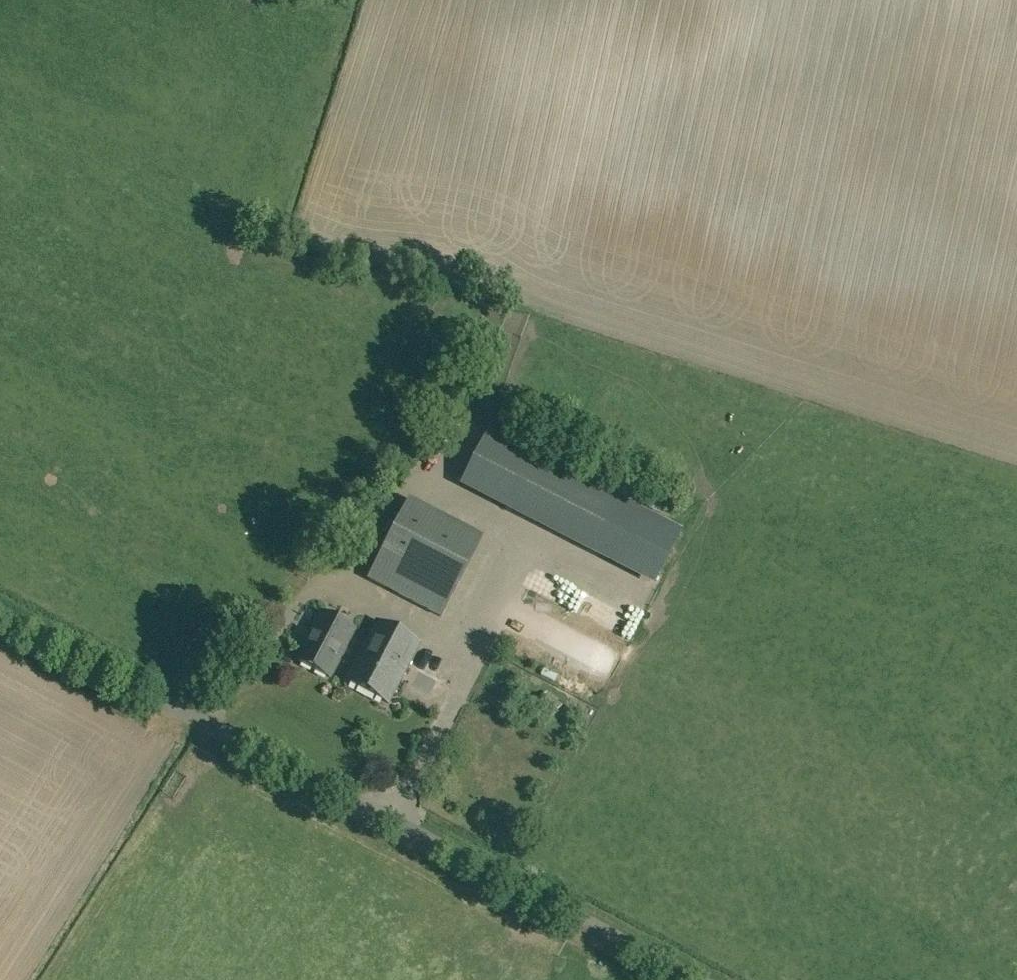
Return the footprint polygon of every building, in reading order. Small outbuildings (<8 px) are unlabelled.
[(681,529),(488,430),(462,481),(656,580),(681,529)] [(482,538),(409,500),(368,578),(441,616),(482,538)] [(556,580),(552,589),(579,603),(584,594),(556,580)] [(329,677),(352,628),(320,611),(297,659),(329,677)] [(388,703),(420,643),(374,619),(345,680),(388,703)] [(552,717),(563,704),(547,691),(537,703),(552,717)]
